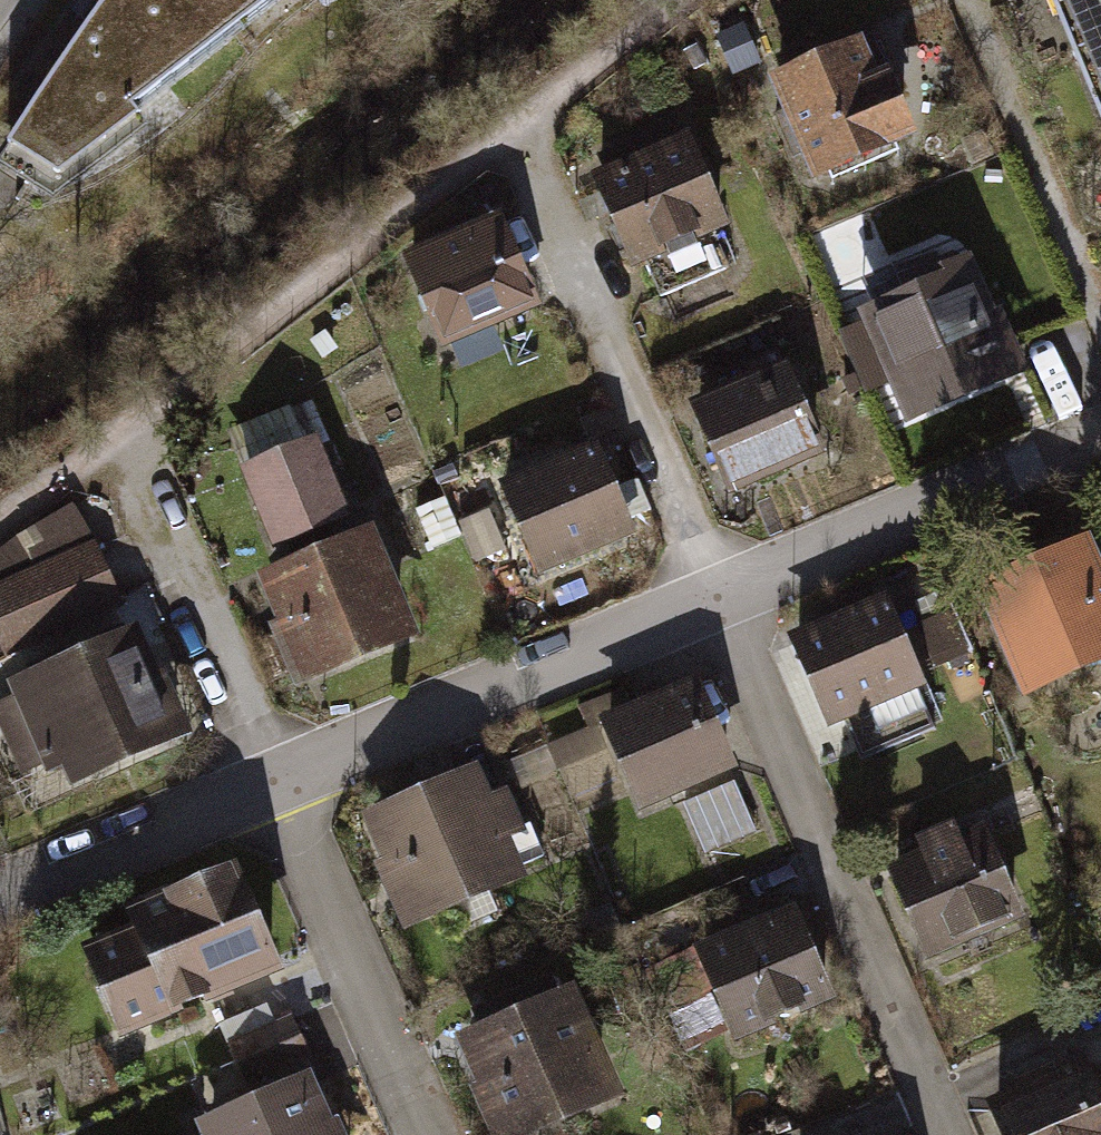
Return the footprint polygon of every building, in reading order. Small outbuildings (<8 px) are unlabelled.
[(0,150),(0,151),(52,181),(297,0),(102,0),(0,150)] [(1100,101),(1100,0),(1059,0),(1100,101)] [(878,48),(778,86),(818,191),(918,152),(878,48)] [(694,142),(598,181),(637,274),(658,265),(673,300),(730,276),(713,237),(731,230),(694,142)] [(407,257),(449,357),(545,317),(504,217),(407,257)] [(976,252),(858,305),(912,423),(1030,370),(976,252)] [(685,398),(728,496),(827,454),(784,356),(685,398)] [(600,442),(497,483),(534,574),(637,533),(600,442)] [(283,579),(364,543),(325,448),(242,482),(283,579)] [(125,613),(96,543),(74,508),(0,557),(0,659),(5,656),(9,666),(125,613)] [(1025,685),(1100,651),(1100,548),(1090,522),(975,573),(1025,685)] [(257,590),(305,699),(426,647),(378,537),(364,543),(283,579),(257,590)] [(882,589),(785,632),(824,718),(921,675),(882,589)] [(142,632),(2,700),(45,787),(64,778),(76,802),(196,742),(142,632)] [(695,666),(594,707),(631,799),(733,758),(695,666)] [(486,739),(354,799),(405,909),(537,848),(486,739)] [(710,847),(761,827),(741,777),(690,798),(710,847)] [(984,816),(882,860),(920,950),(1022,907),(984,816)] [(114,1014),(277,953),(235,841),(118,884),(128,911),(82,928),(114,1014)] [(789,890),(692,934),(733,1024),(830,980),(789,890)] [(574,970),(452,1020),(497,1132),(619,1082),(574,970)] [(984,1092),(1005,1134),(1100,1134),(1100,1091),(1079,1046),(984,1092)] [(318,1067),(180,1134),(351,1134),(318,1067)] [(866,1134),(900,1134),(895,1123),(866,1134)]
